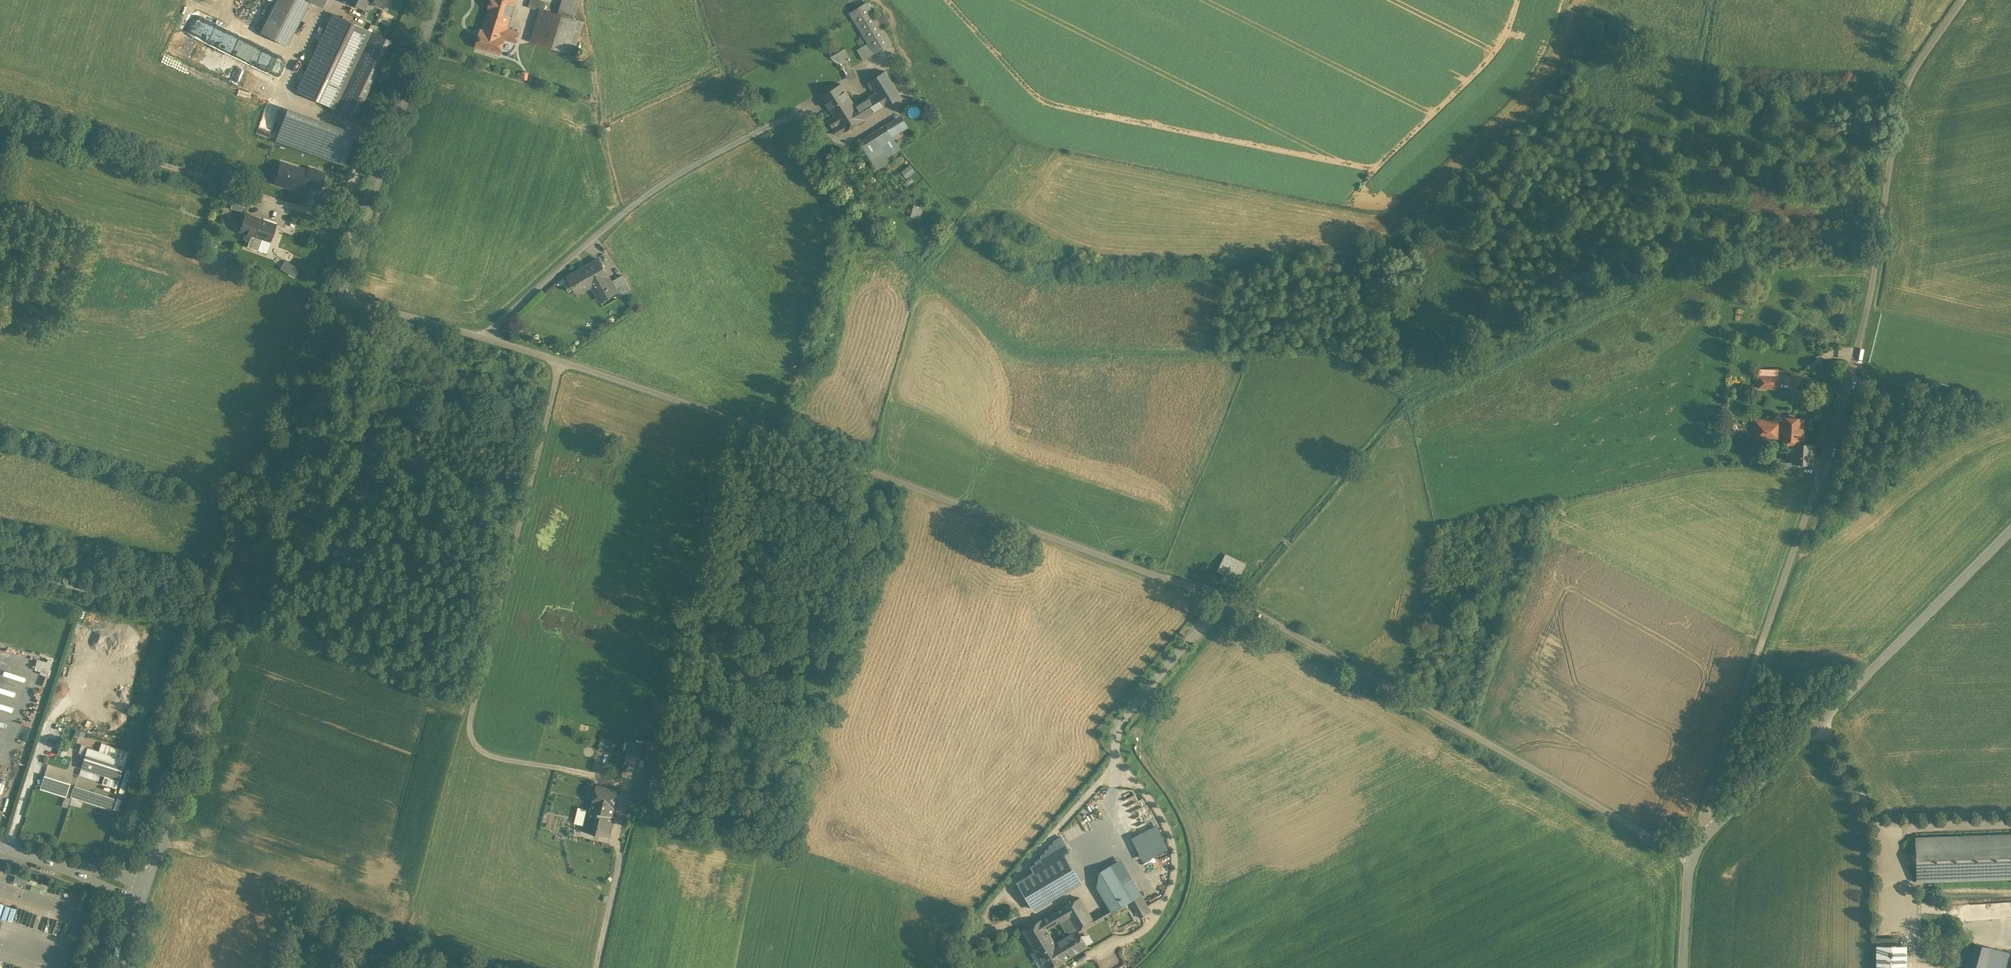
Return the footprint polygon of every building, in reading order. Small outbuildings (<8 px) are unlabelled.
[(260,32),(287,45),(310,1),(309,0),(277,0),(260,32)] [(363,9),(368,0),(346,0),(363,9)] [(489,9),(482,30),(481,29),(477,46),(500,53),(505,38),(516,42),(519,33),(506,29),(515,0),(491,0),(489,9)] [(540,0),(528,0),(527,6),(540,10),(541,8),(544,9),(546,2),(540,0)] [(560,14),(574,18),(575,18),(579,3),(579,0),(564,0),(560,14)] [(893,44),(870,3),(852,12),(870,44),(876,54),(893,44)] [(544,9),(541,8),(540,10),(531,41),(565,51),(574,18),(560,14),(544,9)] [(372,32),(333,13),(307,68),(346,87),(372,32)] [(574,18),(565,51),(574,53),(583,21),(575,18),(574,18)] [(346,87),(336,108),(355,117),(391,41),(372,32),(346,87)] [(870,44),(858,50),(864,61),(876,54),(870,44)] [(846,50),(833,57),(841,63),(846,60),(850,58),(846,50)] [(846,60),(841,63),(847,74),(852,71),(846,60)] [(346,87),(307,68),(296,90),(336,108),(346,87)] [(886,71),(869,81),(876,93),(884,107),(901,97),(886,71)] [(854,105),(841,83),(821,94),(834,116),(842,131),(862,120),(854,105)] [(876,93),(854,105),(862,120),(884,107),(876,93)] [(354,138),(286,113),(276,140),(344,165),(354,138)] [(842,131),(834,116),(828,119),(837,134),(842,131)] [(901,116),(896,119),(903,129),(908,126),(901,116)] [(892,136),(903,129),(896,119),(886,125),(892,136)] [(900,149),(892,136),(886,125),(873,133),(888,156),(900,149)] [(860,141),(874,165),(888,156),(873,133),(860,141)] [(890,160),(888,156),(874,165),(876,168),(890,160)] [(326,173),(311,168),(310,171),(281,162),(277,176),(285,179),(283,185),(304,192),(307,184),(321,188),(326,173)] [(908,177),(916,170),(910,163),(902,170),(908,177)] [(912,216),(922,218),(924,206),(914,205),(912,216)] [(257,218),(245,214),(239,230),(251,234),(257,218)] [(276,225),(257,218),(251,234),(249,240),(260,244),(262,238),(270,241),(276,225)] [(248,234),(243,247),(258,252),(258,249),(247,246),(251,235),(248,234)] [(612,281),(598,258),(567,275),(578,295),(592,287),(600,301),(617,291),(612,281)] [(299,268),(285,259),(281,266),(295,275),(299,268)] [(623,274),(612,281),(617,291),(620,297),(632,290),(623,274)] [(1778,376),(1759,375),(1758,387),(1778,388),(1778,376)] [(1780,420),(1779,438),(1784,443),(1793,444),(1793,443),(1802,444),(1803,418),(1780,417),(1780,420)] [(1779,438),(1780,420),(1755,419),(1754,439),(1773,440),(1773,439),(1774,438),(1779,438)] [(1802,444),(1793,443),(1793,444),(1792,462),(1812,463),(1813,444),(1802,444)] [(1219,570),(1239,579),(1247,562),(1227,552),(1219,570)] [(613,753),(614,738),(602,738),(602,752),(613,753)] [(644,746),(629,742),(627,751),(642,755),(644,746)] [(84,754),(88,745),(83,743),(79,751),(84,754)] [(128,751),(102,743),(99,751),(125,759),(128,751)] [(99,751),(88,747),(81,767),(105,775),(119,780),(125,759),(99,751)] [(665,756),(650,752),(648,759),(663,763),(665,756)] [(663,763),(648,759),(639,794),(654,798),(663,763)] [(119,780),(105,775),(102,783),(116,788),(119,780)] [(69,783),(45,776),(41,788),(65,796),(69,783)] [(619,790),(598,785),(593,803),(592,810),(613,815),(619,790)] [(112,798),(75,786),(72,796),(109,808),(112,798)] [(639,794),(634,792),(633,798),(653,803),(654,798),(639,794)] [(1145,797),(1137,799),(1136,794),(1127,795),(1132,816),(1148,813),(1145,797)] [(593,803),(586,801),(584,809),(589,810),(591,810),(592,810),(593,803)] [(591,810),(589,810),(584,831),(610,837),(615,816),(613,815),(592,810),(591,810)] [(1132,838),(1144,860),(1167,847),(1156,826),(1132,838)] [(1916,837),(1917,881),(2010,878),(2010,834),(1916,837)] [(1019,883),(1025,895),(1036,888),(1072,868),(1065,856),(1071,852),(1063,838),(1054,843),(1055,845),(1051,848),(1052,849),(1046,853),(1047,854),(1042,858),(1043,860),(1036,864),(1037,865),(1033,868),(1036,873),(1019,883)] [(1132,901),(1112,865),(1102,871),(1099,887),(1113,912),(1132,901)] [(1072,868),(1036,888),(1043,900),(1054,894),(1055,897),(1081,882),(1072,868)] [(27,880),(15,876),(13,882),(25,885),(27,880)] [(1036,888),(1025,895),(1032,906),(1043,900),(1036,888)] [(1081,898),(1064,908),(1070,917),(1078,932),(1095,922),(1081,898)] [(1064,908),(1043,920),(1049,930),(1070,917),(1064,908)] [(1043,920),(1025,930),(1047,967),(1053,967),(1066,960),(1057,944),(1057,943),(1049,930),(1043,920)] [(1078,932),(1057,944),(1066,960),(1087,947),(1078,932)] [(1962,967),(1988,967),(1993,947),(1970,941),(1962,967)] [(1877,944),(1877,967),(1907,967),(1907,944),(1877,944)] [(2010,952),(1993,947),(1988,967),(2005,967),(2010,952)]
